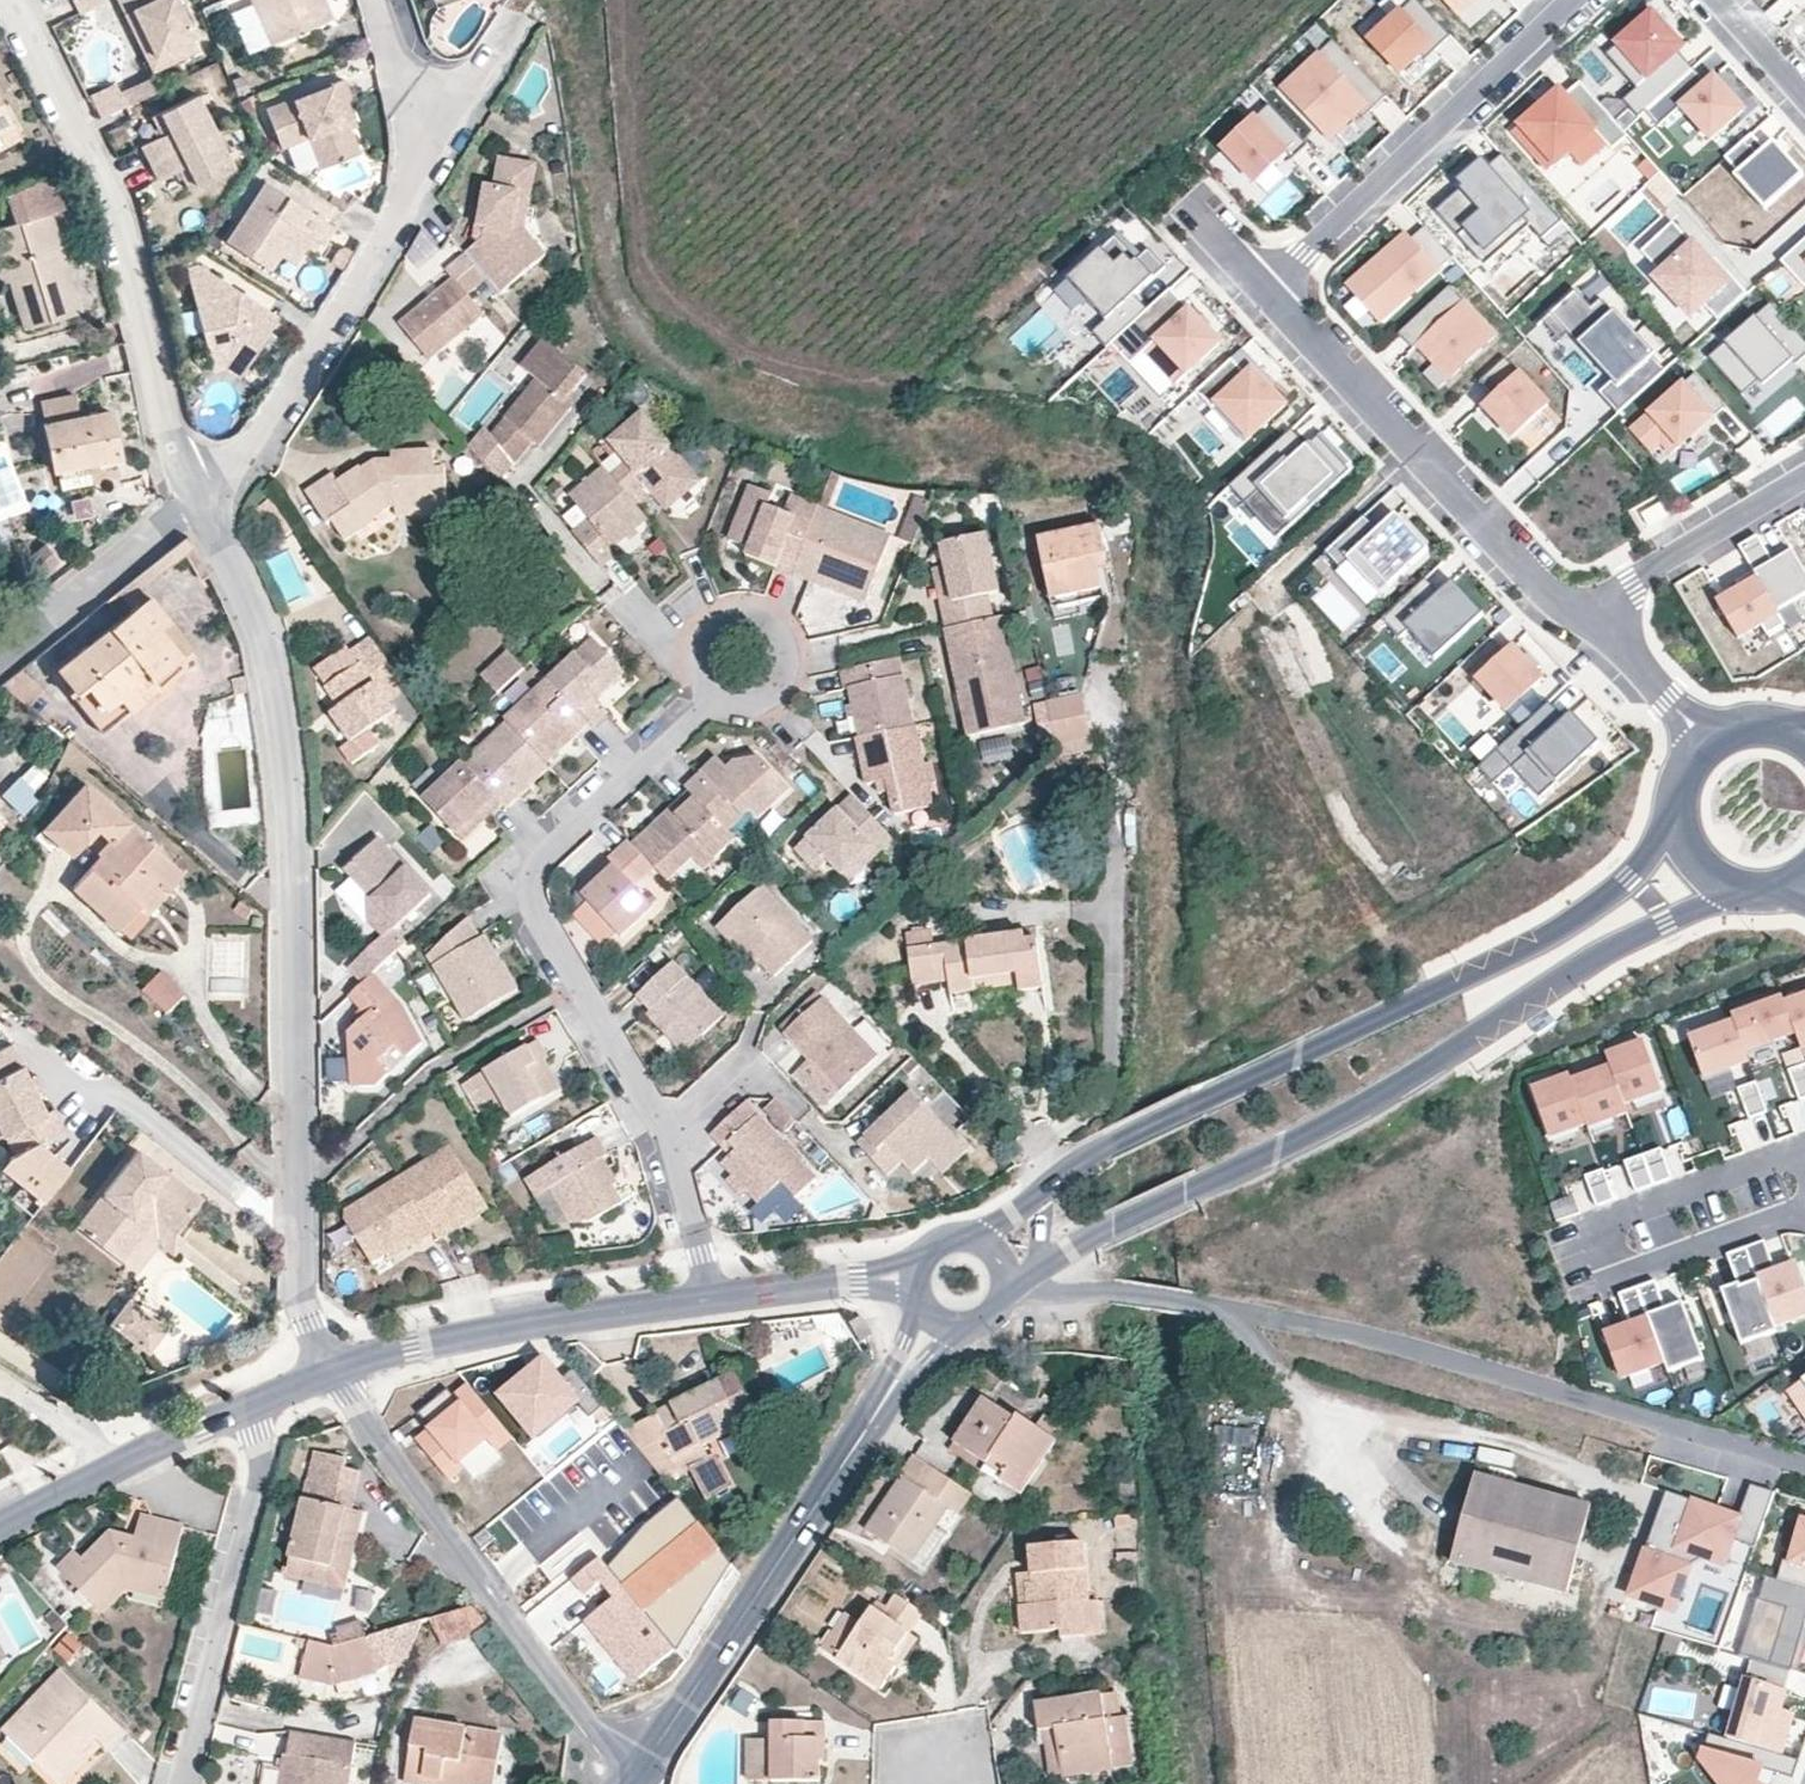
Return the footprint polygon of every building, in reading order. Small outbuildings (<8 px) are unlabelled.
[(194,37),(177,0),(118,0),(124,12),(131,9),(155,56),(193,37),(194,37)] [(324,0),(251,0),(270,44),(332,17),(324,0)] [(1418,0),(1412,0),(1369,41),(1401,74),(1421,55),(1432,46),(1436,50),(1452,36),(1418,0)] [(1459,15),(1474,0),(1445,0),(1459,15)] [(1621,95),(1637,113),(1691,67),(1674,47),(1683,39),(1651,0),(1650,0),(1600,42),(1635,84),(1621,95)] [(153,72),(199,49),(193,37),(155,56),(131,9),(124,12),(153,72)] [(1384,93),(1331,37),(1280,86),(1327,136),(1355,110),(1363,102),(1368,108),(1384,93)] [(1426,60),(1436,50),(1432,46),(1421,55),(1426,60)] [(1657,126),(1679,107),(1708,140),(1742,111),(1713,78),(1705,84),(1692,70),(1644,112),(1657,126)] [(356,126),(346,100),(351,98),(343,78),(267,108),(282,148),(308,138),(320,167),(359,152),(350,129),(356,126)] [(118,88),(91,101),(101,122),(155,96),(148,82),(121,95),(118,88)] [(1612,150),(1629,135),(1581,82),(1566,95),(1561,90),(1515,131),(1550,171),(1571,153),(1582,165),(1606,143),(1612,150)] [(232,166),(196,93),(151,115),(160,133),(140,143),(157,180),(178,170),(187,188),(232,166)] [(20,137),(0,100),(0,148),(20,137)] [(1307,143),(1268,102),(1221,147),(1253,181),(1285,151),(1291,158),(1307,143)] [(1363,102),(1355,110),(1360,115),(1368,108),(1363,102)] [(1752,134),(1725,158),(1738,173),(1734,176),(1764,210),(1800,179),(1770,145),(1765,149),(1752,134)] [(1555,216),(1501,156),(1488,167),(1473,151),(1445,176),(1454,187),(1437,202),(1481,250),(1520,214),(1537,233),(1555,216)] [(487,185),(479,227),(480,227),(479,228),(484,229),(482,240),(478,243),(465,254),(486,280),(499,295),(537,264),(511,234),(516,210),(528,213),(536,165),(500,159),(495,186),(487,185)] [(6,195),(8,200),(15,224),(0,229),(0,252),(9,282),(23,330),(81,313),(51,213),(69,209),(58,171),(6,195)] [(334,226),(265,181),(225,241),(270,270),(279,255),(294,264),(305,246),(311,237),(318,241),(322,244),(334,226)] [(546,256),(524,230),(528,213),(516,210),(511,234),(537,264),(546,256)] [(1748,293),(1733,277),(1728,281),(1711,263),(1674,222),(1642,252),(1661,273),(1655,278),(1691,316),(1704,304),(1718,320),(1748,293)] [(421,227),(403,254),(422,267),(441,240),(421,227)] [(482,240),(484,229),(479,228),(480,227),(479,227),(475,227),(472,237),(478,243),(482,240)] [(1453,258),(1426,227),(1411,240),(1406,234),(1349,285),(1381,322),(1453,258)] [(312,251),(318,241),(311,237),(305,246),(312,251)] [(1108,349),(1112,346),(1124,334),(1149,311),(1136,296),(1168,268),(1152,249),(1140,259),(1135,263),(1131,258),(1136,254),(1121,237),(1072,279),(1087,297),(1108,321),(1095,333),(1108,349)] [(1782,261),(1804,286),(1804,240),(1782,261)] [(0,252),(0,285),(9,282),(0,252)] [(485,315),(469,294),(486,280),(465,254),(446,270),(453,279),(399,324),(430,360),(485,315)] [(1135,263),(1140,259),(1136,254),(1131,258),(1135,263)] [(1728,281),(1733,277),(1716,259),(1711,263),(1728,281)] [(240,376),(279,317),(199,265),(185,268),(211,370),(226,366),(240,376)] [(1087,297),(1072,279),(1058,291),(1074,308),(1087,297)] [(1450,286),(1400,332),(1414,348),(1418,344),(1450,378),(1496,335),(1450,286)] [(1620,411),(1666,369),(1654,355),(1656,353),(1619,314),(1617,316),(1601,299),(1593,307),(1576,289),(1544,318),(1561,337),(1571,328),(1586,345),(1589,343),(1609,365),(1611,363),(1620,373),(1601,391),(1620,411)] [(1149,311),(1124,334),(1143,355),(1157,342),(1169,354),(1159,364),(1178,384),(1221,342),(1171,290),(1149,311)] [(1804,356),(1804,340),(1771,302),(1709,357),(1743,395),(1788,355),(1796,364),(1804,356)] [(1124,334),(1112,346),(1131,366),(1143,355),(1124,334)] [(574,393),(588,376),(544,340),(522,367),(537,379),(492,435),(516,464),(534,442),(540,447),(572,409),(565,404),(574,393)] [(1242,349),(1231,359),(1246,374),(1251,369),(1268,387),(1273,382),(1242,349)] [(1506,357),(1481,380),(1496,396),(1485,406),(1513,437),(1549,403),(1506,357)] [(1231,359),(1196,392),(1212,409),(1218,404),(1250,438),(1285,405),(1268,387),(1251,369),(1246,374),(1231,359)] [(1727,405),(1697,372),(1632,430),(1651,452),(1662,442),(1672,453),(1727,405)] [(572,409),(580,398),(574,393),(565,404),(572,409)] [(76,417),(72,396),(40,403),(44,424),(76,417)] [(1218,404),(1212,409),(1244,443),(1250,438),(1218,404)] [(117,457),(108,411),(76,417),(44,424),(53,470),(88,463),(117,457)] [(701,482),(644,413),(609,443),(618,454),(611,460),(603,466),(604,467),(617,483),(638,508),(652,496),(661,490),(666,498),(683,496),(701,482)] [(1307,446),(1291,429),(1229,487),(1272,533),(1289,517),(1294,522),(1350,471),(1332,451),(1327,455),(1319,447),(1324,442),(1318,436),(1307,446)] [(1327,455),(1332,451),(1324,442),(1319,447),(1327,455)] [(617,454),(609,443),(601,448),(611,460),(617,454)] [(448,505),(446,469),(435,469),(434,450),(391,452),(392,460),(377,461),(382,468),(368,477),(361,467),(339,481),(334,474),(306,493),(327,525),(332,521),(345,541),(375,522),(373,519),(392,508),(395,508),(448,505)] [(368,477),(382,468),(377,461),(363,469),(368,477)] [(88,463),(53,470),(57,490),(92,483),(88,463)] [(617,483),(604,467),(569,495),(589,519),(573,532),(602,567),(620,552),(616,547),(648,521),(617,483)] [(793,575),(820,507),(791,496),(785,512),(769,507),(774,495),(750,485),(729,539),(749,547),(745,556),(793,575)] [(665,511),(683,496),(666,498),(661,490),(652,496),(665,511)] [(1647,526),(1666,514),(1660,503),(1640,514),(1647,526)] [(449,514),(448,505),(395,508),(396,517),(449,514)] [(869,597),(893,535),(820,507),(793,575),(834,591),(837,584),(869,597)] [(1364,516),(1324,553),(1339,569),(1348,561),(1380,595),(1428,550),(1396,515),(1378,531),(1364,516)] [(1276,538),(1294,522),(1289,517),(1272,533),(1276,538)] [(1104,589),(1098,562),(1108,560),(1101,525),(1039,538),(1052,600),(1104,589)] [(940,545),(945,566),(953,604),(941,606),(946,629),(969,625),(993,619),(988,596),(1000,593),(987,534),(940,545)] [(1757,536),(1739,546),(1752,567),(1777,611),(1804,595),(1804,573),(1792,551),(1773,562),(1757,536)] [(47,545),(27,563),(43,581),(63,564),(47,545)] [(953,604),(945,566),(934,569),(941,606),(953,604)] [(1777,611),(1752,567),(1710,592),(1735,635),(1777,611)] [(1408,630),(1435,659),(1484,614),(1453,580),(1439,593),(1426,578),(1382,619),(1399,638),(1408,630)] [(869,597),(837,584),(834,591),(866,604),(869,597)] [(152,679),(191,648),(148,594),(119,618),(56,669),(72,690),(69,693),(101,733),(159,686),(152,679)] [(1028,724),(1005,617),(993,619),(969,625),(946,629),(945,630),(968,737),(1028,724)] [(588,689),(600,678),(604,682),(620,666),(588,633),(544,674),(569,700),(586,718),(590,722),(605,708),(592,693),(588,689)] [(326,687),(340,708),(331,714),(351,742),(341,749),(353,765),(379,747),(369,732),(397,712),(389,700),(407,688),(371,636),(350,651),(359,664),(326,687)] [(326,687),(359,664),(350,651),(347,646),(314,669),(326,687)] [(497,693),(524,668),(508,651),(481,676),(497,693)] [(1504,654),(1468,687),(1487,706),(1498,719),(1534,686),(1504,654)] [(915,725),(900,658),(840,671),(844,690),(849,689),(859,737),(915,725)] [(20,669),(0,685),(29,708),(43,690),(20,669)] [(544,674),(544,673),(500,714),(503,717),(542,759),(558,744),(553,739),(566,726),(571,731),(586,718),(569,700),(544,674)] [(250,694),(247,676),(233,679),(235,696),(250,694)] [(592,693),(604,682),(600,678),(588,689),(592,693)] [(1487,706),(1468,687),(1461,694),(1479,714),(1487,706)] [(1093,748),(1081,694),(1046,702),(1058,756),(1093,748)] [(677,715),(692,701),(687,695),(672,709),(677,715)] [(1513,735),(1496,751),(1511,767),(1540,798),(1600,743),(1571,712),(1564,719),(1549,702),(1513,735)] [(542,759),(503,717),(459,758),(498,799),(502,803),(516,789),(511,784),(525,772),(530,777),(545,762),(542,759)] [(925,763),(916,724),(915,725),(859,737),(857,737),(867,785),(877,783),(886,781),(894,815),(934,807),(929,785),(925,763)] [(566,726),(553,739),(558,744),(571,731),(566,726)] [(1009,735),(979,738),(981,760),(1011,757),(1009,735)] [(1496,751),(1478,768),(1493,784),(1511,767),(1496,751)] [(759,819),(790,790),(761,758),(736,761),(728,769),(718,757),(685,788),(689,792),(711,815),(727,832),(751,811),(759,819)] [(498,799),(459,758),(420,794),(452,829),(471,811),(477,819),(498,799)] [(937,783),(932,762),(925,763),(929,785),(937,783)] [(516,789),(530,777),(525,772),(511,784),(516,789)] [(0,788),(0,794),(18,813),(36,795),(15,773),(0,788)] [(184,871),(84,781),(42,828),(72,855),(96,828),(109,840),(97,852),(100,856),(71,887),(127,937),(147,916),(145,914),(184,871)] [(887,793),(885,782),(877,783),(880,794),(887,793)] [(711,815),(689,792),(670,810),(677,817),(647,844),(675,875),(693,859),(704,870),(735,841),(727,832),(711,815)] [(881,853),(895,839),(854,795),(794,850),(815,873),(827,861),(842,877),(875,846),(881,853)] [(647,844),(677,817),(670,810),(633,845),(635,848),(655,869),(667,882),(675,875),(647,844)] [(459,836),(477,819),(471,811),(452,829),(459,836)] [(432,895),(379,838),(345,870),(370,897),(381,908),(368,920),(383,936),(348,969),(364,984),(374,974),(407,943),(394,930),(432,895)] [(655,907),(635,887),(655,869),(635,848),(633,845),(628,841),(609,859),(615,865),(582,895),(583,896),(595,909),(618,934),(622,938),(655,907)] [(848,883),(881,853),(875,846),(842,877),(848,883)] [(582,895),(615,865),(609,859),(576,890),(582,895)] [(774,978),(814,940),(761,884),(717,927),(740,952),(751,954),(761,964),(774,978)] [(595,909),(583,896),(569,909),(604,948),(618,934),(595,909)] [(368,920),(381,908),(370,897),(368,920)] [(249,919),(254,910),(241,901),(235,909),(249,919)] [(518,991),(498,957),(494,959),(469,917),(427,954),(466,1021),(518,991)] [(1045,987),(1038,940),(1025,942),(1024,934),(935,946),(933,930),(906,934),(913,985),(949,980),(950,993),(975,990),(973,979),(1018,974),(1019,984),(1020,991),(1045,987)] [(498,957),(485,935),(481,937),(494,959),(498,957)] [(761,964),(751,954),(740,952),(756,969),(761,964)] [(689,1050),(725,1017),(674,962),(638,996),(650,1010),(647,1014),(664,1032),(669,1028),(689,1050)] [(186,997),(162,972),(143,991),(168,1016),(186,997)] [(364,984),(350,997),(360,1008),(366,1015),(358,1023),(348,1032),(349,1057),(355,1057),(357,1087),(376,1088),(423,1043),(403,1005),(374,974),(364,984)] [(1019,984),(1018,974),(973,979),(975,990),(1019,984)] [(147,1029),(162,1015),(136,988),(122,1002),(147,1029)] [(1801,1048),(1804,1047),(1804,995),(1784,1002),(1796,1035),(1801,1048)] [(878,1057),(823,997),(784,1033),(809,1060),(840,1093),(878,1057)] [(1732,1015),(1734,1021),(1745,1053),(1796,1035),(1784,1002),(1782,997),(1732,1015)] [(366,1015),(360,1008),(352,1017),(358,1023),(366,1015)] [(1745,1053),(1734,1021),(1688,1037),(1703,1077),(1748,1061),(1745,1053)] [(689,1050),(669,1028),(664,1032),(685,1054),(689,1050)] [(1658,1083),(1640,1035),(1603,1048),(1607,1060),(1567,1074),(1566,1069),(1528,1082),(1545,1130),(1583,1117),(1584,1120),(1624,1106),(1620,1097),(1658,1083)] [(556,1093),(539,1064),(546,1060),(550,1058),(539,1040),(485,1072),(499,1096),(512,1118),(556,1093)] [(12,1042),(0,1048),(0,1133),(1,1135),(3,1134),(13,1154),(64,1128),(54,1107),(46,1111),(12,1042)] [(563,1089),(546,1060),(539,1064),(556,1093),(563,1089)] [(825,1107),(840,1093),(809,1060),(794,1074),(825,1107)] [(1788,1069),(1799,1100),(1804,1098),(1804,1063),(1788,1069)] [(499,1096),(485,1072),(472,1079),(462,1085),(476,1109),(486,1103),(499,1096)] [(1767,1112),(1756,1081),(1738,1088),(1749,1119),(1767,1112)] [(968,1151),(913,1091),(865,1136),(882,1155),(875,1162),(888,1176),(902,1163),(913,1174),(930,1160),(943,1174),(968,1151)] [(512,1118),(499,1096),(486,1103),(499,1126),(512,1118)] [(757,1114),(746,1101),(738,1108),(750,1121),(757,1114)] [(1683,1106),(1664,1110),(1671,1137),(1690,1133),(1683,1106)] [(817,1178),(757,1114),(750,1121),(738,1108),(711,1133),(723,1146),(728,1141),(736,1149),(730,1154),(721,1164),(731,1175),(734,1178),(759,1204),(781,1182),(795,1198),(817,1178)] [(882,1155),(865,1136),(857,1143),(875,1162),(882,1155)] [(618,1183),(603,1158),(608,1155),(597,1137),(525,1179),(537,1197),(551,1189),(565,1214),(574,1208),(582,1224),(591,1222),(624,1203),(614,1186),(618,1183)] [(42,1139),(13,1154),(3,1168),(43,1199),(72,1161),(42,1139)] [(736,1149),(728,1141),(723,1146),(730,1154),(736,1149)] [(484,1203),(451,1147),(400,1178),(433,1232),(438,1240),(453,1231),(448,1224),(484,1203)] [(201,1198),(138,1148),(78,1224),(118,1256),(153,1212),(176,1231),(201,1198)] [(1654,1185),(1672,1179),(1661,1149),(1643,1156),(1654,1185)] [(664,1173),(658,1154),(650,1156),(656,1175),(664,1173)] [(1625,1162),(1636,1192),(1654,1185),(1643,1156),(1625,1162)] [(1586,1177),(1596,1206),(1614,1200),(1604,1170),(1586,1177)] [(734,1178),(731,1175),(726,1180),(742,1197),(748,1193),(734,1178)] [(433,1232),(400,1178),(345,1211),(345,1221),(370,1261),(385,1253),(414,1236),(417,1242),(433,1232)] [(484,1203),(448,1224),(453,1231),(489,1209),(484,1203)] [(582,1224),(574,1208),(565,1214),(572,1224),(582,1224)] [(172,1254),(184,1237),(176,1231),(153,1212),(118,1256),(134,1268),(156,1242),(172,1254)] [(414,1236),(385,1253),(389,1259),(417,1242),(414,1236)] [(1746,1247),(1727,1254),(1738,1285),(1721,1291),(1741,1346),(1777,1332),(1775,1326),(1757,1276),(1746,1247)] [(1757,1276),(1775,1326),(1804,1315),(1804,1292),(1794,1263),(1757,1276)] [(1655,1280),(1637,1287),(1664,1362),(1668,1372),(1704,1359),(1683,1302),(1665,1308),(1655,1280)] [(1622,1378),(1664,1362),(1637,1287),(1618,1294),(1630,1325),(1605,1333),(1622,1378)] [(169,1327),(131,1298),(112,1322),(150,1351),(169,1327)] [(871,1333),(860,1314),(849,1320),(860,1339),(871,1333)] [(702,1439),(756,1412),(745,1390),(763,1382),(752,1359),(671,1399),(673,1405),(658,1413),(656,1408),(624,1425),(665,1475),(687,1464),(703,1496),(725,1485),(702,1439)] [(530,1373),(502,1396),(537,1437),(580,1401),(550,1364),(534,1377),(530,1373)] [(1788,1390),(1804,1415),(1804,1378),(1788,1390)] [(774,1403),(763,1382),(745,1390),(756,1412),(774,1403)] [(512,1435),(470,1384),(455,1397),(448,1388),(419,1412),(433,1429),(418,1441),(449,1478),(464,1465),(460,1459),(487,1437),(496,1448),(512,1435)] [(1770,1388),(1747,1402),(1761,1425),(1784,1411),(1770,1388)] [(1055,1439),(1063,1427),(1040,1412),(1030,1427),(984,1396),(953,1442),(988,1465),(993,1459),(1008,1469),(1004,1476),(1000,1480),(1022,1495),(1058,1441),(1055,1439)] [(658,1413),(673,1405),(671,1399),(656,1407),(656,1408),(658,1413)] [(1251,1472),(1252,1424),(1212,1424),(1211,1471),(1251,1472)] [(330,1569),(346,1509),(353,1511),(362,1473),(346,1469),(348,1461),(316,1453),(284,1576),(344,1592),(349,1573),(330,1569)] [(934,1526),(946,1507),(959,1515),(972,1493),(913,1454),(900,1473),(903,1475),(867,1531),(911,1560),(912,1559),(934,1526)] [(1008,1469),(993,1459),(988,1465),(1004,1476),(1008,1469)] [(1568,1595),(1593,1505),(1476,1473),(1451,1562),(1568,1595)] [(1755,1546),(1775,1491),(1751,1485),(1742,1516),(1707,1506),(1703,1518),(1664,1506),(1637,1602),(1677,1613),(1690,1566),(1705,1558),(1724,1563),(1731,1539),(1755,1546)] [(652,1531),(609,1567),(673,1644),(685,1634),(683,1631),(695,1621),(692,1618),(706,1606),(733,1562),(679,1496),(646,1523),(652,1531)] [(349,1573),(365,1514),(353,1511),(346,1509),(330,1569),(349,1573)] [(168,1589),(185,1526),(141,1514),(135,1537),(110,1530),(83,1558),(75,1551),(58,1569),(96,1605),(123,1577),(168,1589)] [(1133,1528),(1131,1514),(1114,1516),(1115,1529),(1133,1528)] [(1801,1521),(1789,1562),(1783,1561),(1777,1580),(1804,1588),(1804,1522),(1801,1521)] [(924,1567),(946,1534),(934,1526),(912,1559),(924,1567)] [(1084,1541),(1029,1547),(1032,1572),(1033,1582),(1025,1582),(1027,1605),(1019,1605),(1022,1633),(1061,1629),(1062,1637),(1086,1635),(1083,1602),(1090,1601),(1084,1541)] [(673,1644),(609,1567),(600,1556),(573,1578),(586,1594),(602,1581),(615,1596),(590,1617),(641,1678),(677,1648),(673,1644)] [(1033,1582),(1032,1572),(1016,1574),(1019,1605),(1027,1605),(1025,1582),(1033,1582)] [(1780,1755),(1791,1714),(1778,1711),(1804,1614),(1804,1588),(1777,1580),(1760,1576),(1738,1656),(1750,1659),(1727,1740),(1780,1755)] [(168,1589),(123,1577),(96,1605),(105,1614),(127,1591),(166,1601),(168,1589)] [(897,1667),(890,1663),(911,1631),(924,1612),(896,1594),(888,1606),(877,1599),(861,1623),(845,1613),(821,1648),(883,1689),(897,1667)] [(1102,1634),(1098,1600),(1090,1601),(1083,1602),(1086,1635),(1102,1634)] [(488,1623),(475,1606),(464,1609),(472,1636),(488,1623)] [(472,1636),(464,1609),(429,1619),(438,1646),(472,1636)] [(404,1662),(421,1619),(366,1635),(364,1636),(375,1672),(386,1665),(404,1662)] [(366,1635),(361,1620),(345,1625),(347,1631),(339,1633),(331,1636),(334,1645),(364,1636),(366,1635)] [(337,1627),(339,1633),(347,1631),(345,1625),(337,1627)] [(897,1667),(918,1637),(911,1631),(890,1663),(897,1667)] [(375,1672),(364,1636),(334,1645),(333,1645),(307,1639),(298,1676),(332,1685),(375,1672)] [(126,1731),(62,1670),(3,1732),(55,1782),(97,1738),(108,1749),(126,1731)] [(1039,1730),(1044,1730),(1054,1728),(1062,1775),(1063,1778),(1133,1767),(1125,1716),(1106,1719),(1102,1691),(1034,1703),(1039,1730)] [(419,1781),(420,1774),(466,1781),(482,1783),(492,1783),(501,1732),(413,1717),(402,1778),(419,1781)] [(821,1781),(822,1738),(827,1738),(827,1722),(771,1721),(771,1739),(745,1739),(745,1780),(821,1781)] [(1062,1775),(1054,1728),(1044,1730),(1051,1777),(1062,1775)] [(354,1739),(288,1729),(284,1752),(280,1751),(275,1783),(348,1783),(354,1739)] [(103,1744),(97,1738),(55,1782),(58,1783),(65,1783),(103,1744)] [(1698,1741),(1694,1753),(1718,1783),(1762,1783),(1764,1779),(1754,1777),(1758,1758),(1698,1741)] [(466,1781),(420,1774),(419,1781),(435,1783),(466,1783),(466,1781)]
